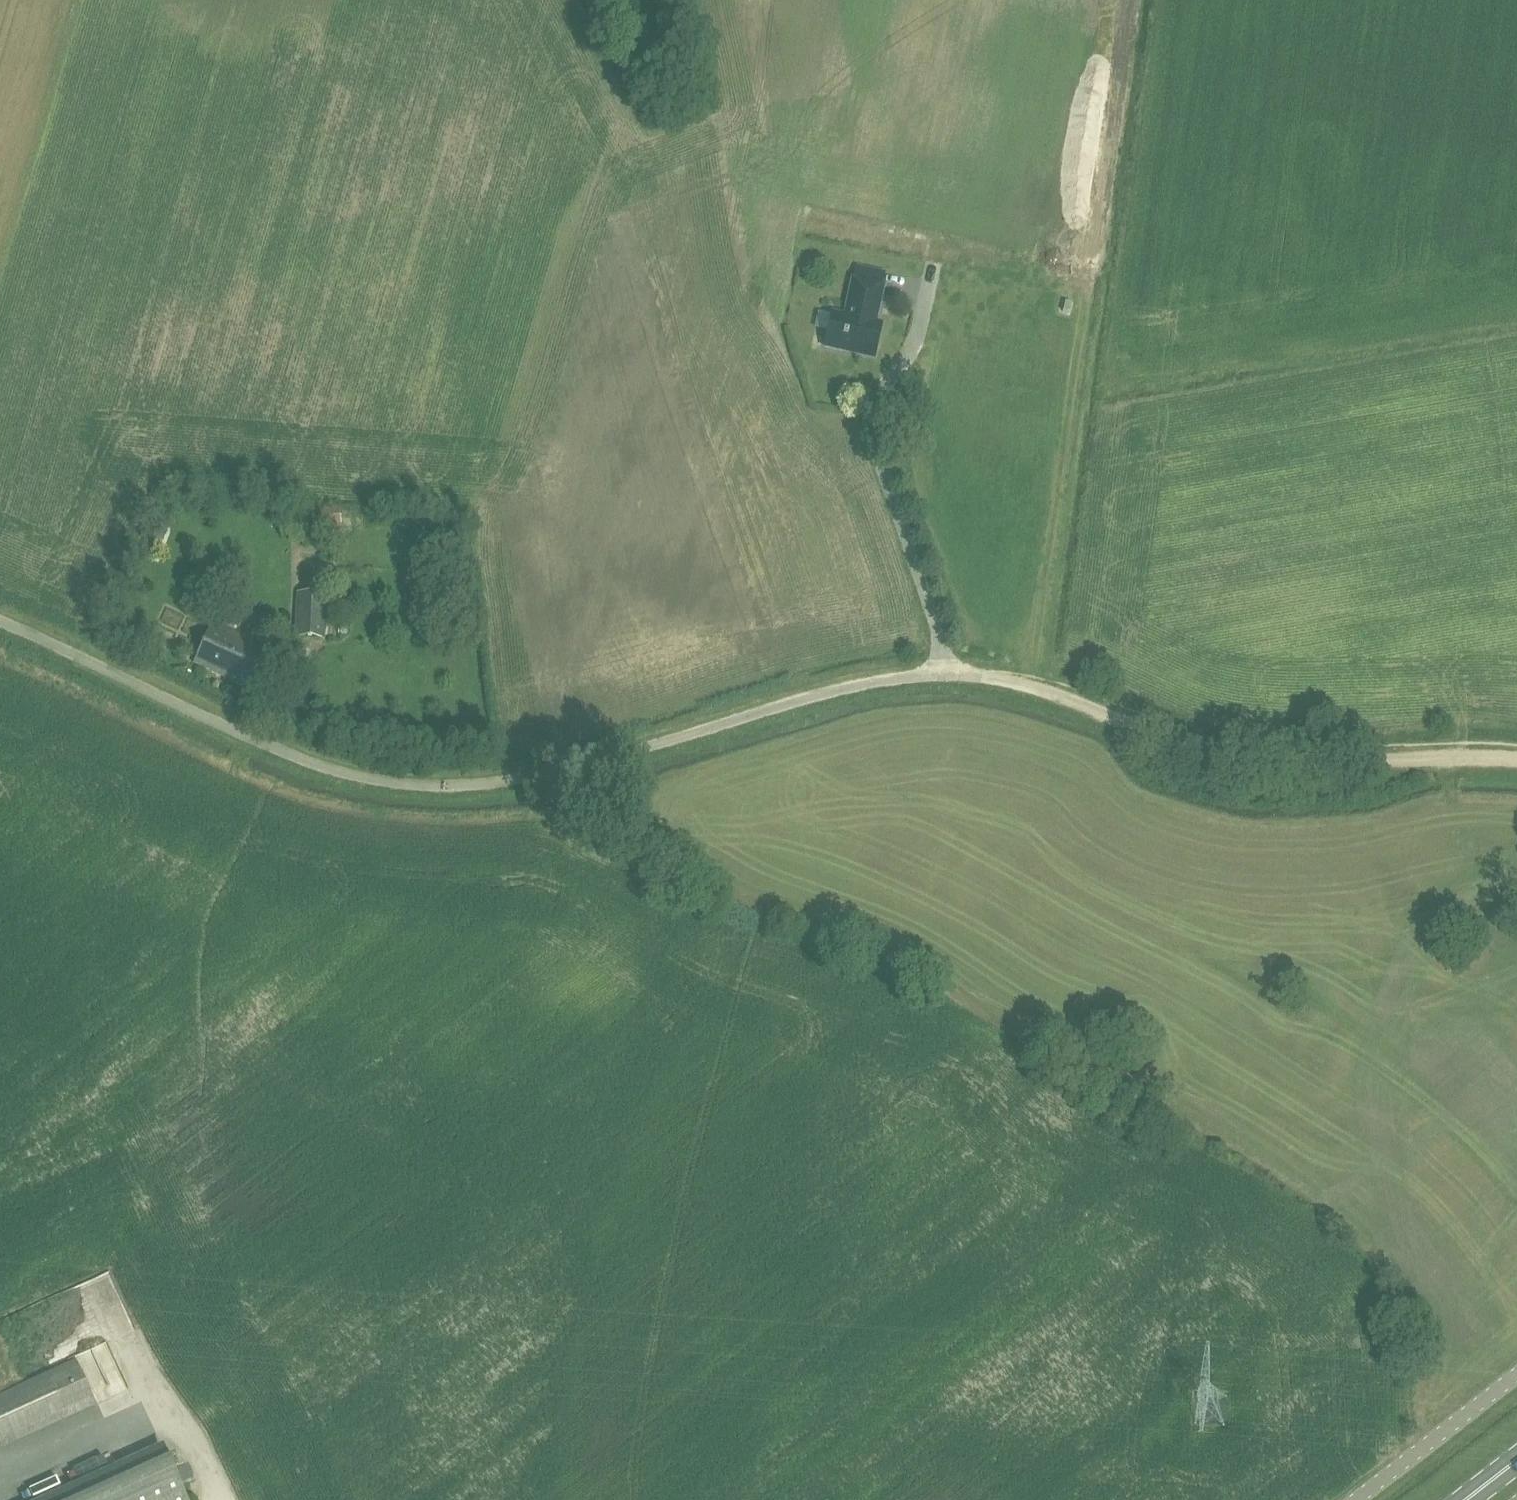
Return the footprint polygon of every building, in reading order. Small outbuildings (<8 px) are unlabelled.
[(832,312),(824,346),(843,350),(844,348),(874,355),(880,330),(869,328),(870,323),(874,323),(883,286),(854,279),(845,316),(832,312)] [(1071,304),(1065,302),(1062,312),(1068,313),(1071,304)] [(298,593),(295,637),(323,639),(326,594),(298,593)] [(212,622),(193,661),(248,686),(266,647),(212,622)] [(61,1325),(72,1347),(82,1342),(80,1337),(84,1335),(80,1326),(87,1322),(79,1306),(68,1312),(67,1309),(51,1317),(56,1327),(61,1325)] [(0,1394),(0,1446),(1,1448),(96,1404),(76,1360),(0,1394)] [(164,1443),(39,1499),(190,1499),(164,1443)]
